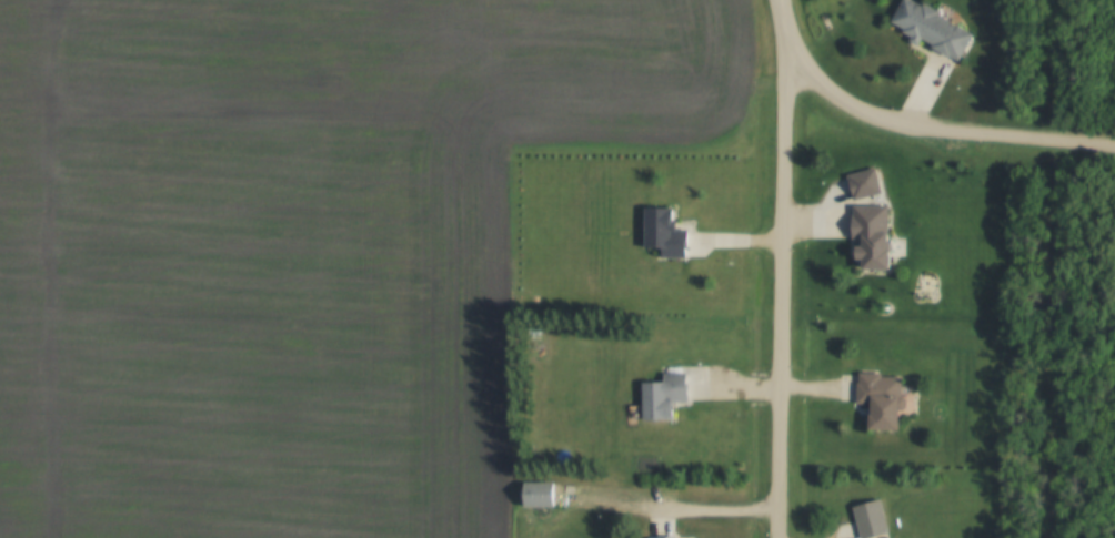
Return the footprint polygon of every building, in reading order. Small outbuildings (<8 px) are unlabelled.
[(913,33),(909,41),(918,45),(920,41),(960,60),(974,30),(911,0),(900,0),(890,23),(913,33)] [(876,168),(847,173),(852,198),(880,193),(876,168)] [(852,237),(858,237),(858,258),(862,258),(862,268),(889,268),(888,204),(851,205),(852,237)] [(644,247),(660,247),(660,256),(685,257),(686,231),(674,230),(674,208),(645,207),(644,247)] [(643,419),(672,418),(672,402),(687,401),(686,371),(663,372),(663,381),(642,381),(643,419)] [(868,428),(899,429),(901,374),(857,373),(857,403),(869,403),(868,428)] [(859,537),(887,533),(881,499),(853,504),(859,537)]
